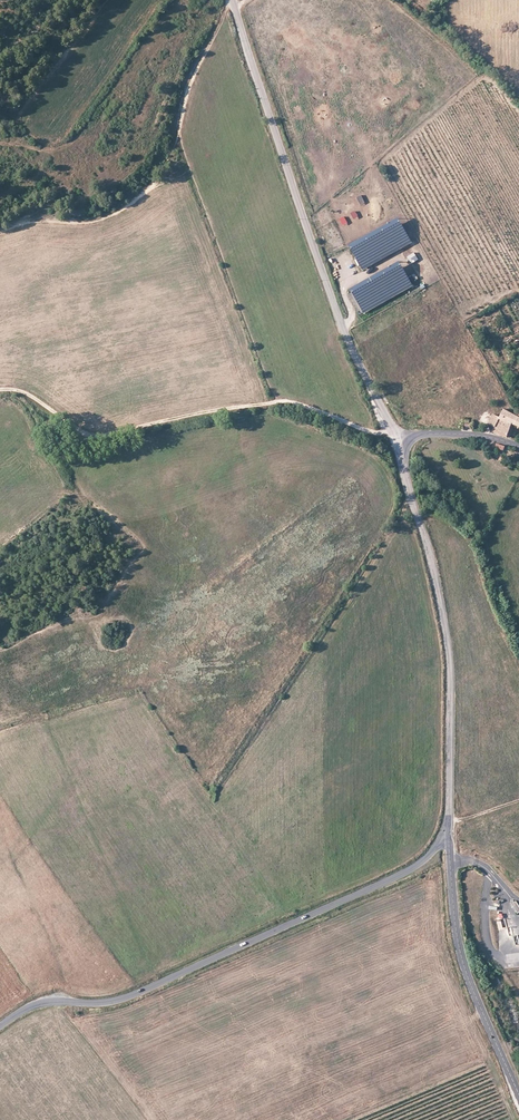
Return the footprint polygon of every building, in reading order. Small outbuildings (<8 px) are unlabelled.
[(357,198),(361,205),(365,203),(361,195),(357,198)] [(355,211),(350,214),(354,221),(359,218),(355,211)] [(339,219),(343,227),(348,224),(344,217),(339,219)] [(400,220),(352,247),(364,271),(413,243),(400,220)] [(401,263),(352,291),(366,314),(414,287),(401,263)] [(518,417),(504,410),(500,418),(499,421),(505,423),(512,425),(515,426),(518,428),(518,418),(518,417)] [(500,418),(493,414),(488,424),(495,428),(499,421),(500,418)] [(495,428),(492,433),(500,437),(505,423),(499,421),(495,428)] [(505,423),(500,437),(506,439),(512,425),(505,423)]
